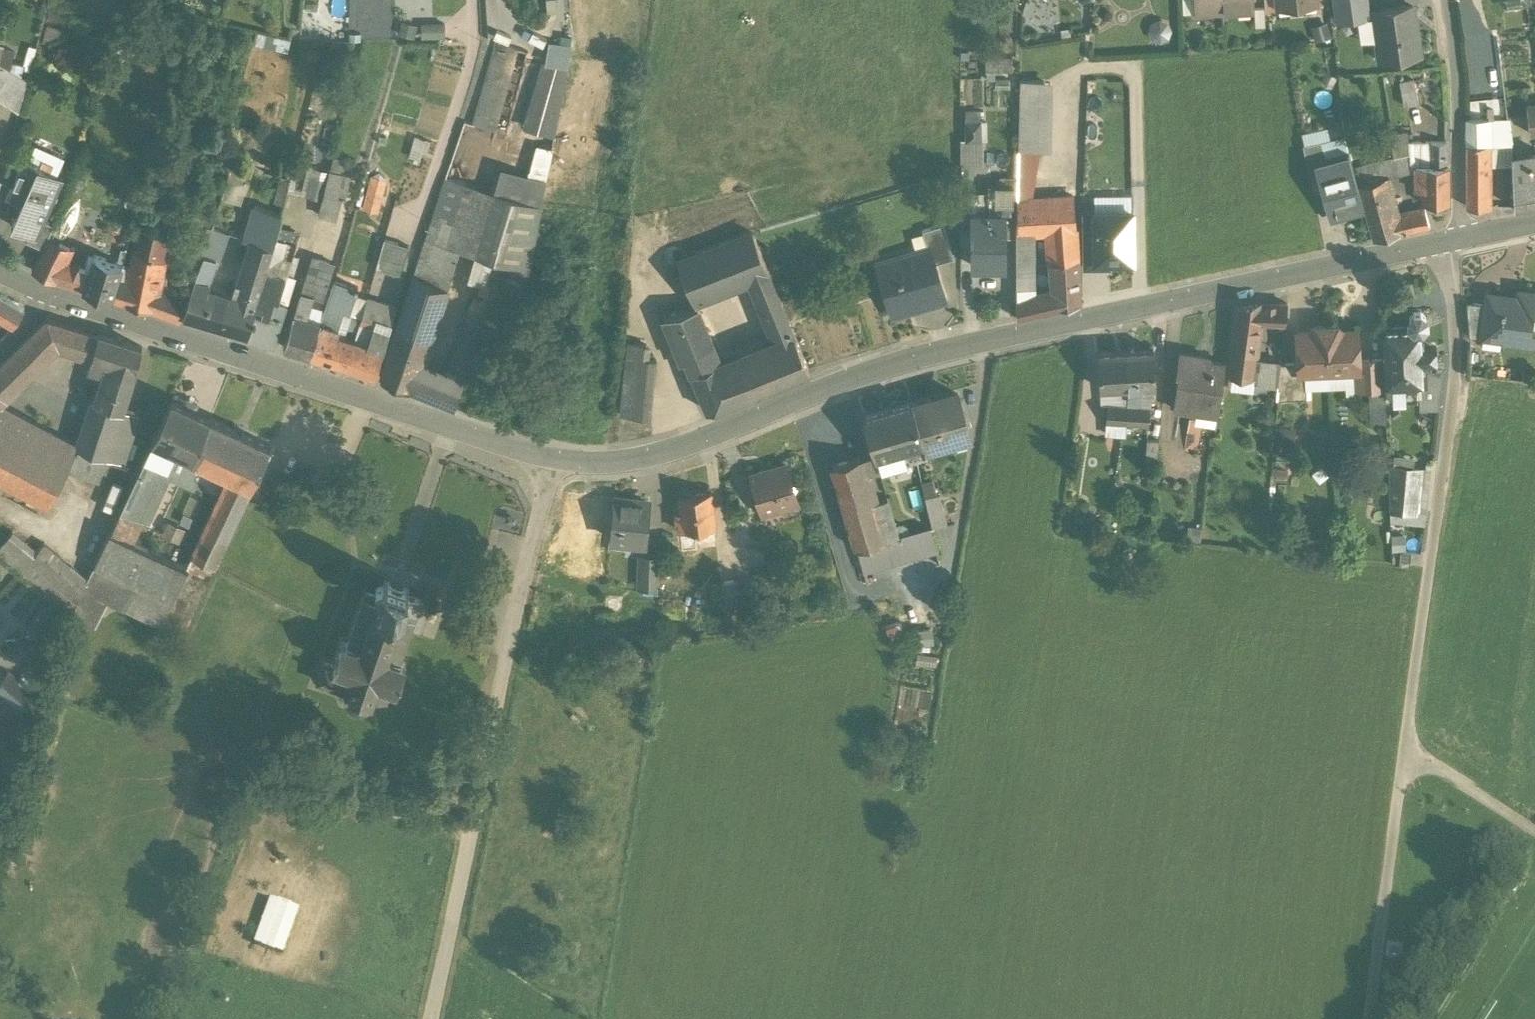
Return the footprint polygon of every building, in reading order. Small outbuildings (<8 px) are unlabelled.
[(1222,0),(1223,10),(1237,9),(1237,0),(1222,0)] [(1335,3),(1338,21),(1369,17),(1367,0),(1354,0),(1335,3)] [(1412,4),(1373,10),(1380,58),(1419,52),(1412,4)] [(1264,6),(1254,6),(1255,25),(1265,24),(1264,6)] [(1507,11),(1510,27),(1529,24),(1526,8),(1507,11)] [(1166,20),(1155,18),(1147,25),(1147,35),(1153,41),(1164,41),(1170,35),(1171,27),(1166,20)] [(421,35),(445,34),(444,19),(421,20),(421,35)] [(288,48),(290,36),(270,32),(268,43),(288,48)] [(1337,33),(1323,37),(1328,54),(1341,50),(1337,33)] [(545,60),(566,65),(571,40),(551,36),(545,60)] [(495,39),(472,122),(495,129),(517,46),(495,39)] [(545,60),(541,59),(525,123),(552,132),(566,65),(545,60)] [(0,64),(0,98),(18,110),(27,79),(0,64)] [(1418,104),(1414,80),(1399,82),(1404,107),(1418,104)] [(1043,82),(1020,82),(1018,150),(1039,150),(1041,150),(1043,82)] [(1526,106),(1529,134),(1534,134),(1534,106),(1526,106)] [(980,113),(966,113),(966,141),(979,141),(980,113)] [(1488,119),(1466,119),(1467,147),(1488,146),(1488,119)] [(550,146),(537,142),(529,171),(542,175),(550,146)] [(1321,142),(1303,145),(1309,177),(1319,176),(1316,166),(1327,163),(1321,142)] [(1446,142),(1410,142),(1410,154),(1411,165),(1415,166),(1446,166),(1446,142)] [(1488,208),(1488,146),(1467,147),(1467,208),(1488,208)] [(1039,150),(1018,150),(1017,184),(1016,200),(1032,199),(1034,178),(1038,178),(1039,150)] [(1410,154),(1355,168),(1358,185),(1383,178),(1384,180),(1411,172),(1411,165),(1410,154)] [(1512,158),(1513,207),(1534,204),(1534,155),(1512,158)] [(41,163),(25,156),(13,185),(8,195),(12,197),(22,201),(11,224),(30,233),(35,235),(42,219),(62,175),(40,166),(41,163)] [(1327,163),(1316,166),(1319,176),(1331,216),(1363,207),(1350,161),(1350,156),(1327,163)] [(344,162),(333,159),(329,172),(340,175),(344,162)] [(250,167),(231,162),(228,173),(246,178),(250,167)] [(1446,166),(1415,166),(1416,191),(1422,191),(1422,203),(1449,203),(1449,166),(1446,166)] [(322,199),(318,215),(335,219),(340,197),(344,198),(350,177),(340,175),(329,172),(325,185),(322,199)] [(371,177),(365,202),(363,209),(376,213),(379,203),(385,181),(371,177)] [(494,192),(445,177),(432,216),(452,222),(432,284),(447,288),(459,251),(475,255),(494,192)] [(1383,178),(1358,185),(1363,200),(1388,194),(1384,180),(1383,178)] [(0,179),(0,181),(0,207),(6,210),(12,197),(8,195),(13,185),(0,179)] [(325,185),(310,181),(307,195),(322,199),(325,185)] [(1017,184),(986,184),(986,214),(1002,213),(1002,235),(1016,236),(1016,200),(1017,184)] [(540,206),(494,192),(475,255),(476,255),(529,271),(540,206)] [(1425,210),(1395,218),(1388,194),(1363,200),(1374,239),(1429,226),(1425,210)] [(1032,199),(1016,200),(1016,236),(1034,234),(1049,232),(1051,232),(1077,230),(1074,197),(1032,199)] [(281,214),(255,206),(254,207),(244,239),(244,240),(253,242),(271,248),(276,230),(281,214)] [(1081,212),(1082,243),(1107,242),(1107,261),(1109,261),(1132,260),(1132,211),(1081,212)] [(214,217),(201,213),(188,250),(198,253),(206,227),(211,228),(214,217)] [(1002,235),(1002,213),(986,214),(971,214),(971,265),(1003,265),(1002,235)] [(432,216),(413,277),(432,284),(452,222),(432,216)] [(42,219),(35,235),(30,233),(26,241),(42,248),(43,247),(48,238),(53,224),(42,219)] [(942,224),(921,230),(926,249),(928,248),(933,264),(952,258),(942,224)] [(211,228),(206,227),(198,253),(203,255),(204,255),(216,259),(225,232),(211,228)] [(299,236),(276,230),(271,248),(270,254),(292,259),(299,236)] [(1051,232),(1049,232),(1052,262),(1077,261),(1080,256),(1077,230),(1051,232)] [(751,231),(676,262),(684,280),(692,299),(748,276),(767,269),(751,231)] [(1034,234),(1016,236),(1016,263),(1032,263),(1035,267),(1034,234)] [(165,240),(138,235),(134,251),(162,258),(165,240)] [(71,247),(48,238),(43,247),(42,248),(32,270),(55,280),(69,285),(78,266),(64,261),(71,247)] [(409,247),(384,240),(376,268),(377,268),(383,270),(401,275),(409,247)] [(253,242),(238,290),(258,295),(258,294),(266,268),(270,254),(271,248),(253,242)] [(1109,267),(1109,261),(1107,261),(1107,242),(1082,243),(1082,268),(1109,267)] [(926,249),(875,264),(891,316),(944,300),(933,264),(928,248),(926,249)] [(134,251),(130,268),(121,266),(117,279),(118,280),(113,299),(150,310),(155,285),(157,285),(157,283),(160,270),(159,270),(162,258),(134,251)] [(122,264),(95,255),(88,270),(78,266),(69,285),(113,299),(118,280),(117,279),(121,266),(122,264)] [(203,255),(195,279),(203,282),(210,276),(216,259),(204,255),(203,255)] [(529,271),(476,255),(468,279),(482,283),(519,295),(529,271)] [(312,257),(300,291),(313,295),(313,296),(323,299),(335,265),(312,257)] [(1052,262),(1054,292),(1038,295),(1041,312),(1056,308),(1079,305),(1078,290),(1077,261),(1052,262)] [(1032,263),(1016,263),(1016,318),(1041,312),(1038,295),(1035,295),(1035,267),(1032,263)] [(286,274),(266,268),(258,294),(278,300),(286,274)] [(794,335),(767,269),(748,276),(775,343),(794,335)] [(286,274),(278,300),(285,302),(294,277),(288,275),(288,274),(286,274)] [(432,284),(413,277),(396,329),(428,341),(430,341),(447,288),(432,284)] [(358,289),(334,281),(319,325),(317,330),(336,336),(344,312),(350,314),(358,289)] [(1411,282),(1400,285),(1403,298),(1405,298),(1408,299),(1410,299),(1412,296),(1414,296),(1411,282)] [(172,294),(162,291),(163,284),(157,283),(157,285),(155,285),(150,310),(181,321),(183,316),(188,300),(180,297),(172,294)] [(519,295),(482,283),(477,297),(493,301),(493,303),(494,303),(513,309),(519,295)] [(234,301),(192,288),(190,294),(188,300),(183,316),(248,335),(248,334),(256,307),(255,307),(258,295),(238,290),(234,301)] [(1518,290),(1517,297),(1487,293),(1485,305),(1482,332),(1502,334),(1524,337),(1524,343),(1534,345),(1534,292),(1518,290)] [(190,294),(182,291),(180,297),(188,300),(190,294)] [(313,295),(300,291),(293,318),(304,321),(306,319),(307,317),(313,296),(313,295)] [(1,294),(0,295),(0,316),(14,324),(24,308),(1,294)] [(278,300),(258,294),(258,295),(255,307),(256,307),(248,334),(248,335),(273,343),(285,302),(278,300)] [(477,297),(475,296),(462,329),(480,335),(479,337),(481,337),(482,338),(494,303),(493,303),(493,301),(477,297)] [(396,308),(366,299),(360,321),(373,325),(374,320),(390,325),(396,308)] [(1260,302),(1238,307),(1230,374),(1233,374),(1251,376),(1254,357),(1258,322),(1259,319),(1258,319),(1260,305),(1265,305),(1265,303),(1260,303),(1260,302)] [(1485,305),(1467,302),(1470,335),(1481,336),(1482,332),(1485,305)] [(1287,304),(1265,303),(1265,305),(1260,305),(1258,319),(1259,319),(1258,322),(1285,323),(1287,304)] [(736,399),(721,365),(698,308),(662,317),(680,362),(685,360),(707,411),(736,399)] [(1420,312),(1414,312),(1409,317),(1409,324),(1412,327),(1421,327),(1421,328),(1426,323),(1426,316),(1420,312)] [(319,325),(304,321),(293,318),(292,318),(283,348),(309,355),(317,330),(319,325)] [(48,319),(18,347),(37,366),(59,345),(74,349),(80,328),(48,319)] [(390,325),(374,320),(373,325),(366,345),(382,350),(390,325)] [(1342,332),(1336,326),(1326,327),(1328,372),(1352,371),(1358,371),(1358,360),(1357,331),(1342,332)] [(1316,327),(1312,333),(1297,334),(1298,363),(1298,374),(1305,373),(1328,372),(1326,327),(1316,327)] [(1412,327),(1381,328),(1384,384),(1386,384),(1385,381),(1403,380),(1404,384),(1424,383),(1423,363),(1436,363),(1435,342),(1422,343),(1421,328),(1421,327),(1412,327)] [(141,347),(80,328),(74,349),(109,360),(109,363),(109,369),(99,401),(120,408),(141,347)] [(428,341),(396,329),(380,378),(435,400),(444,375),(420,365),(428,341)] [(480,335),(462,329),(446,371),(466,378),(481,337),(479,337),(480,335)] [(336,336),(317,330),(309,355),(346,366),(354,342),(354,341),(336,336)] [(1502,334),(1482,332),(1481,336),(1480,345),(1500,348),(1502,334)] [(775,343),(736,359),(750,394),(809,370),(794,335),(775,343)] [(354,341),(354,342),(346,366),(374,376),(382,350),(366,345),(354,341)] [(646,344),(628,342),(627,356),(648,359),(649,350),(646,344)] [(0,365),(0,396),(3,400),(37,366),(18,347),(0,365)] [(1153,349),(1125,351),(1127,387),(1155,385),(1153,349)] [(1125,351),(1097,353),(1099,388),(1100,388),(1127,387),(1125,351)] [(1224,363),(1199,360),(1200,356),(1178,353),(1175,374),(1177,375),(1173,409),(1217,415),(1224,363)] [(648,359),(627,356),(620,416),(650,419),(657,360),(648,359)] [(1280,360),(1254,357),(1251,376),(1255,377),(1255,380),(1277,383),(1280,364),(1280,360)] [(721,365),(736,399),(750,394),(736,359),(721,365)] [(1358,371),(1352,371),(1353,390),(1383,389),(1382,359),(1358,360),(1358,371)] [(1298,363),(1280,364),(1277,400),(1306,399),(1305,373),(1298,374),(1298,363)] [(446,371),(445,371),(444,375),(435,400),(453,408),(455,407),(466,378),(446,371)] [(1155,385),(1127,387),(1128,407),(1149,408),(1155,385)] [(1127,387),(1100,388),(1101,406),(1107,406),(1107,405),(1127,407),(1128,407),(1127,387)] [(958,394),(931,402),(930,397),(912,403),(923,441),(925,449),(955,441),(953,434),(968,430),(958,394)] [(210,417),(171,399),(152,439),(153,440),(175,450),(191,458),(210,417)] [(99,401),(95,400),(93,405),(89,408),(76,447),(79,448),(106,457),(123,462),(138,414),(120,408),(99,401)] [(912,403),(863,417),(874,456),(911,445),(923,441),(912,403)] [(1127,407),(1107,405),(1107,406),(1106,421),(1126,423),(1127,407)] [(49,504),(69,467),(79,448),(76,447),(0,406),(0,478),(49,504)] [(1128,407),(1127,407),(1126,423),(1148,424),(1149,408),(1128,407)] [(269,445),(210,417),(191,458),(228,475),(215,502),(238,513),(269,445)] [(1126,423),(1106,421),(1105,433),(1125,435),(1126,423)] [(1158,440),(1147,439),(1145,462),(1157,463),(1158,440)] [(175,450),(153,440),(110,531),(132,541),(175,450)] [(1307,441),(1292,440),(1291,459),(1298,460),(1298,454),(1306,455),(1307,441)] [(923,441),(911,445),(916,460),(927,457),(925,449),(923,441)] [(1278,442),(1264,441),(1263,455),(1277,456),(1278,442)] [(911,445),(874,456),(878,471),(916,460),(911,445)] [(106,457),(79,448),(69,467),(100,477),(106,457)] [(1394,462),(1413,463),(1413,454),(1394,454),(1394,462)] [(858,458),(832,465),(853,538),(845,540),(848,553),(856,550),(856,549),(882,541),(871,502),(858,458)] [(785,462),(749,473),(753,487),(748,488),(751,499),(756,498),(761,515),(797,504),(785,462)] [(1419,469),(1393,467),(1391,484),(1417,486),(1419,469)] [(1417,486),(1391,484),(1390,509),(1415,511),(1417,486)] [(710,492),(690,494),(690,500),(680,502),(681,513),(675,514),(677,531),(679,531),(695,529),(714,527),(710,492)] [(940,495),(926,499),(933,527),(947,524),(940,495)] [(886,497),(871,502),(882,541),(898,537),(886,497)] [(648,504),(613,500),(612,503),(613,503),(610,531),(609,540),(625,542),(644,544),(648,504)] [(215,502),(191,554),(214,565),(238,513),(215,502)] [(167,523),(165,537),(182,539),(183,525),(167,523)] [(882,541),(856,549),(856,550),(866,583),(940,563),(931,528),(898,537),(882,541)] [(695,529),(679,531),(682,554),(697,552),(695,529)] [(0,545),(0,553),(21,570),(37,550),(12,530),(0,545)] [(110,531),(109,530),(94,564),(172,601),(187,567),(132,541),(110,531)] [(89,579),(44,542),(37,550),(21,570),(73,613),(73,612),(89,579)] [(1411,552),(1400,551),(1399,565),(1409,566),(1411,552)] [(659,560),(640,560),(639,590),(658,590),(659,560)] [(172,601),(94,564),(89,579),(73,612),(73,613),(72,614),(91,623),(102,597),(107,599),(116,602),(123,605),(122,607),(160,625),(172,601)] [(375,591),(375,593),(365,590),(363,595),(362,595),(360,598),(362,598),(358,611),(356,611),(355,614),(357,614),(353,626),(351,625),(350,628),(352,629),(347,642),(341,640),(333,664),(324,661),(316,682),(345,692),(345,698),(348,702),(352,706),(357,708),(363,708),(368,705),(371,702),(372,702),(372,700),(375,702),(379,703),(382,702),(384,700),(385,699),(386,700),(391,687),(396,689),(406,662),(400,660),(404,647),(406,648),(407,645),(405,644),(409,632),(411,633),(412,630),(410,629),(414,616),(416,617),(417,614),(415,613),(416,612),(418,612),(421,611),(423,609),(423,606),(423,604),(422,601),(420,600),(420,598),(407,594),(409,587),(397,583),(384,579),(382,585),(380,585),(378,586),(376,587),(375,589),(375,591)] [(750,580),(736,581),(739,606),(753,604),(750,580)] [(736,581),(721,583),(724,608),(739,606),(736,581)] [(42,682),(27,669),(18,680),(33,692),(42,682)] [(8,671),(0,680),(0,692),(22,710),(35,694),(33,692),(18,680),(8,671)] [(300,945),(305,914),(255,906),(250,937),(300,945)]
